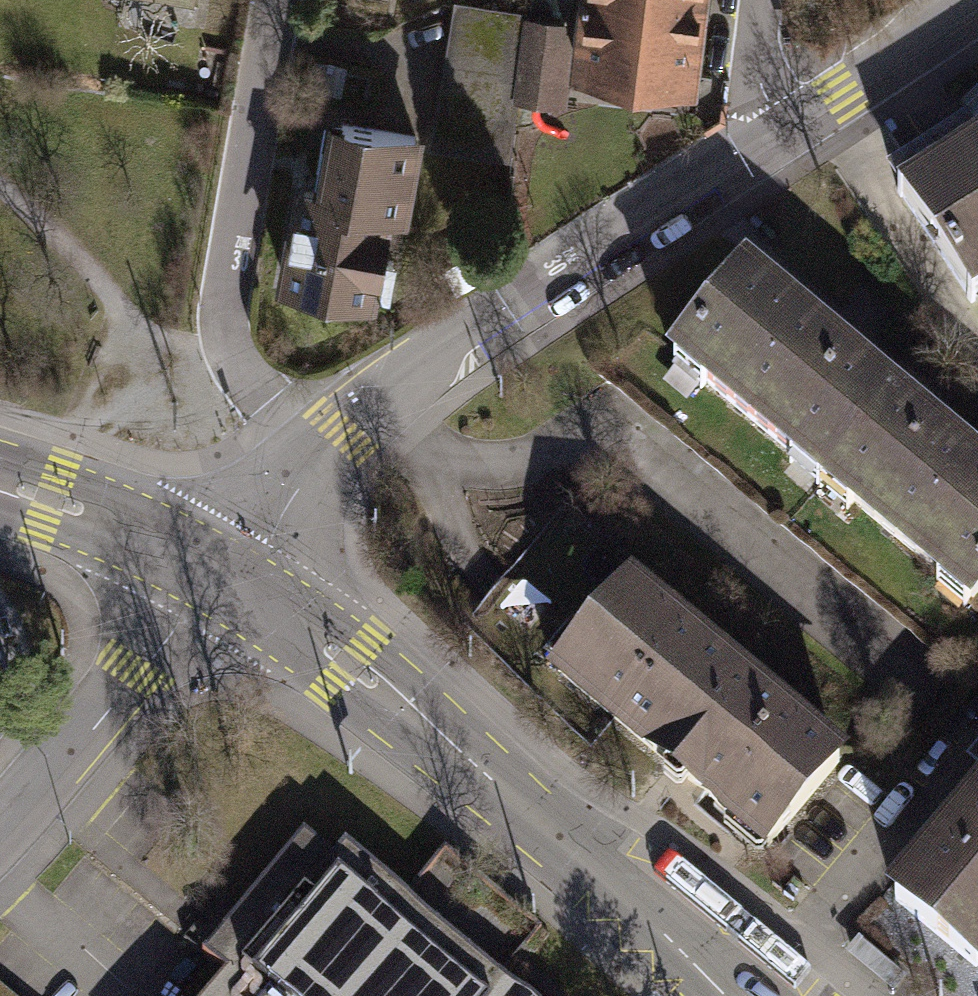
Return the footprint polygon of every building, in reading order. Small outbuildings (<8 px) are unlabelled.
[(125,5),(191,17),(194,0),(126,0),(125,5)] [(697,0),(587,0),(577,85),(686,97),(697,0)] [(526,23),(454,10),(445,64),(517,77),(525,29),(526,23)] [(517,77),(511,111),(556,119),(570,37),(525,29),(517,77)] [(517,77),(445,64),(428,156),(501,169),(511,111),(517,77)] [(413,143),(326,129),(314,205),(286,201),(269,306),(384,324),(413,143)] [(901,199),(973,308),(977,304),(977,149),(901,199)] [(663,386),(824,515),(901,420),(740,291),(663,386)] [(977,621),(977,482),(901,420),(824,515),(970,632),(977,621)] [(845,764),(619,586),(548,676),(774,853),(845,764)] [(899,906),(977,971),(977,812),(899,906)] [(345,844),(335,857),(304,831),(202,953),(224,972),(204,995),(529,995),(345,844)] [(0,985),(0,995),(14,995),(0,985)]
